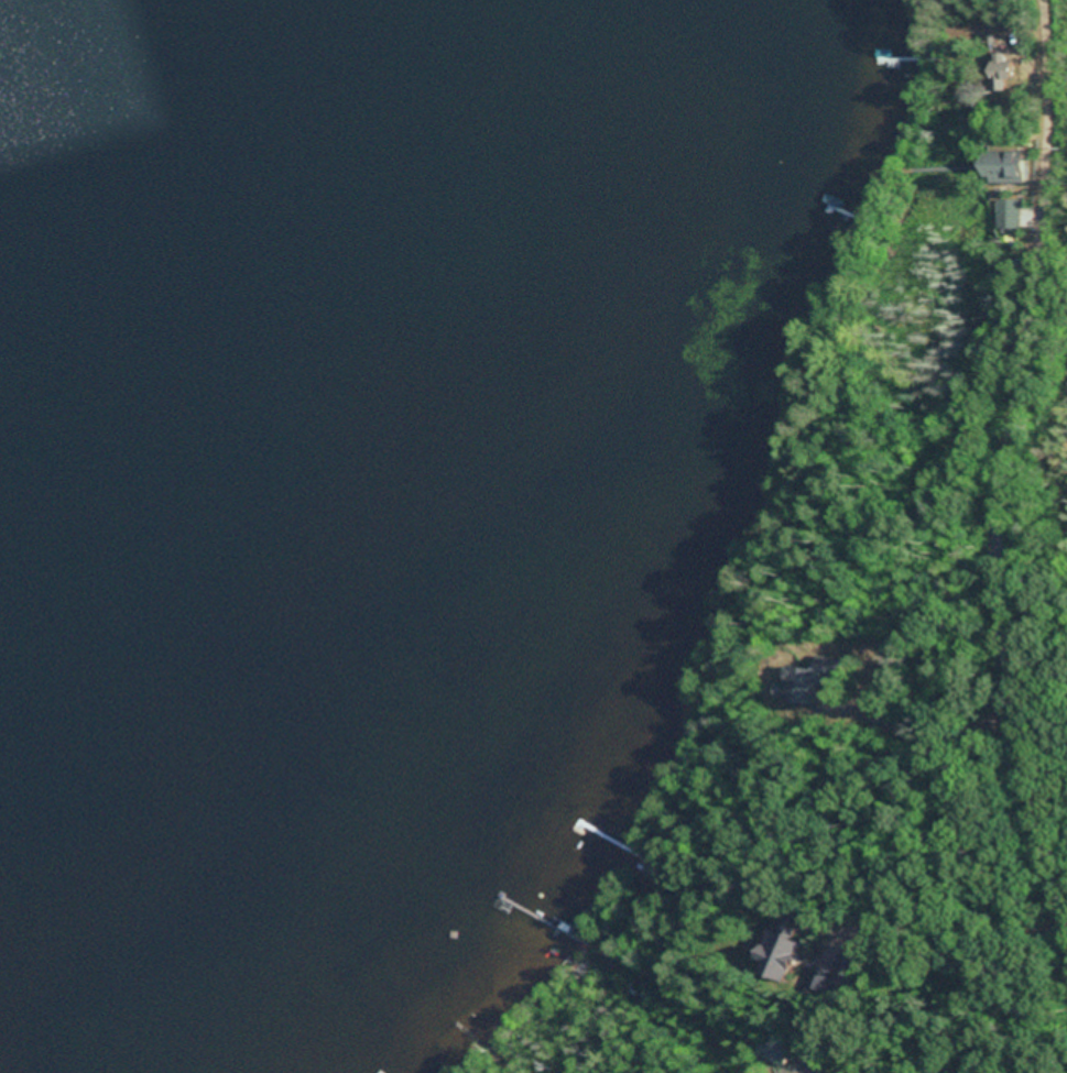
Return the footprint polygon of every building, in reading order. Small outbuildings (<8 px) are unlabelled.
[(1002,83),(1010,81),(1005,55),(987,58),(993,92),(1003,90),(1002,83)] [(1025,155),(976,155),(976,185),(1025,185),(1025,155)] [(1022,202),(999,202),(999,232),(1022,232),(1022,202)] [(1014,274),(1030,273),(1029,265),(1014,265),(1014,274)] [(815,707),(818,683),(841,686),(844,662),(816,659),(815,672),(787,669),(783,703),(815,707)] [(794,935),(770,928),(756,977),(785,986),(797,945),(791,943),(794,935)] [(827,996),(834,975),(817,969),(809,990),(827,996)]
